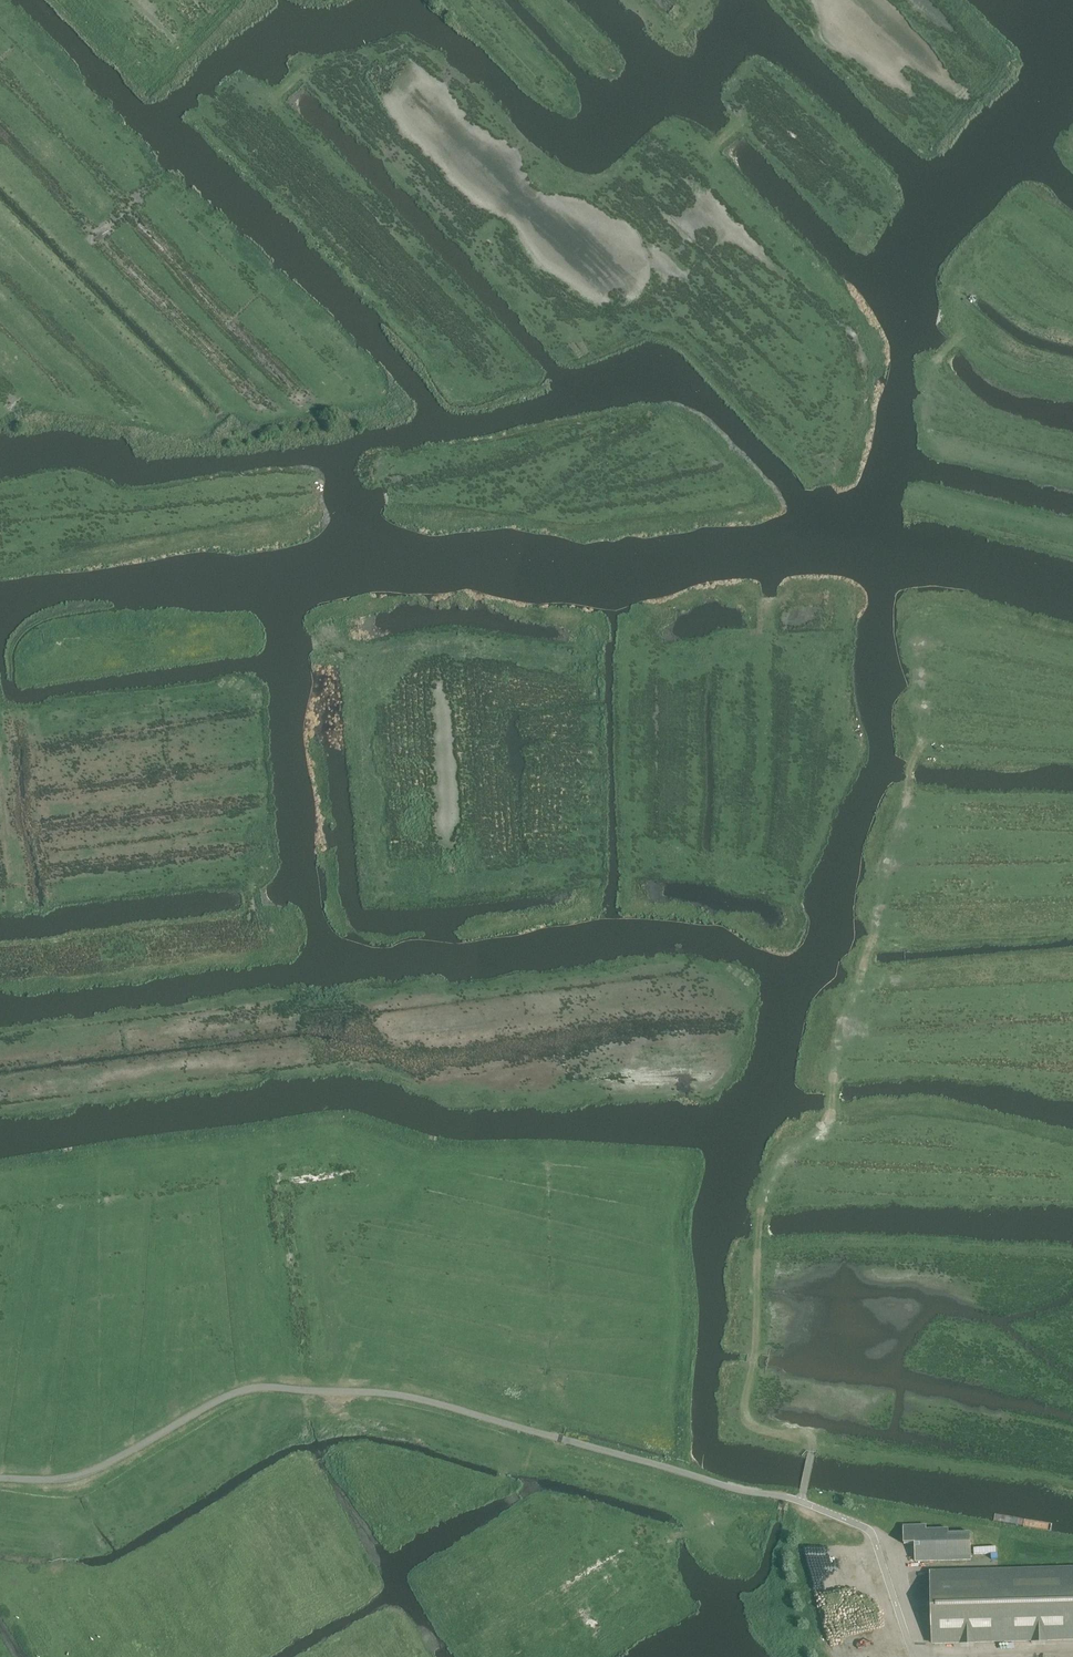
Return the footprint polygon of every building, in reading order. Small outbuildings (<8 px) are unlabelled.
[(926,1525),(904,1526),(904,1544),(915,1544),(915,1561),(971,1560),(970,1533),(948,1533),(948,1529),(926,1529),(926,1525)] [(1072,1640),(1072,1567),(930,1571),(932,1644),(1072,1640)]
